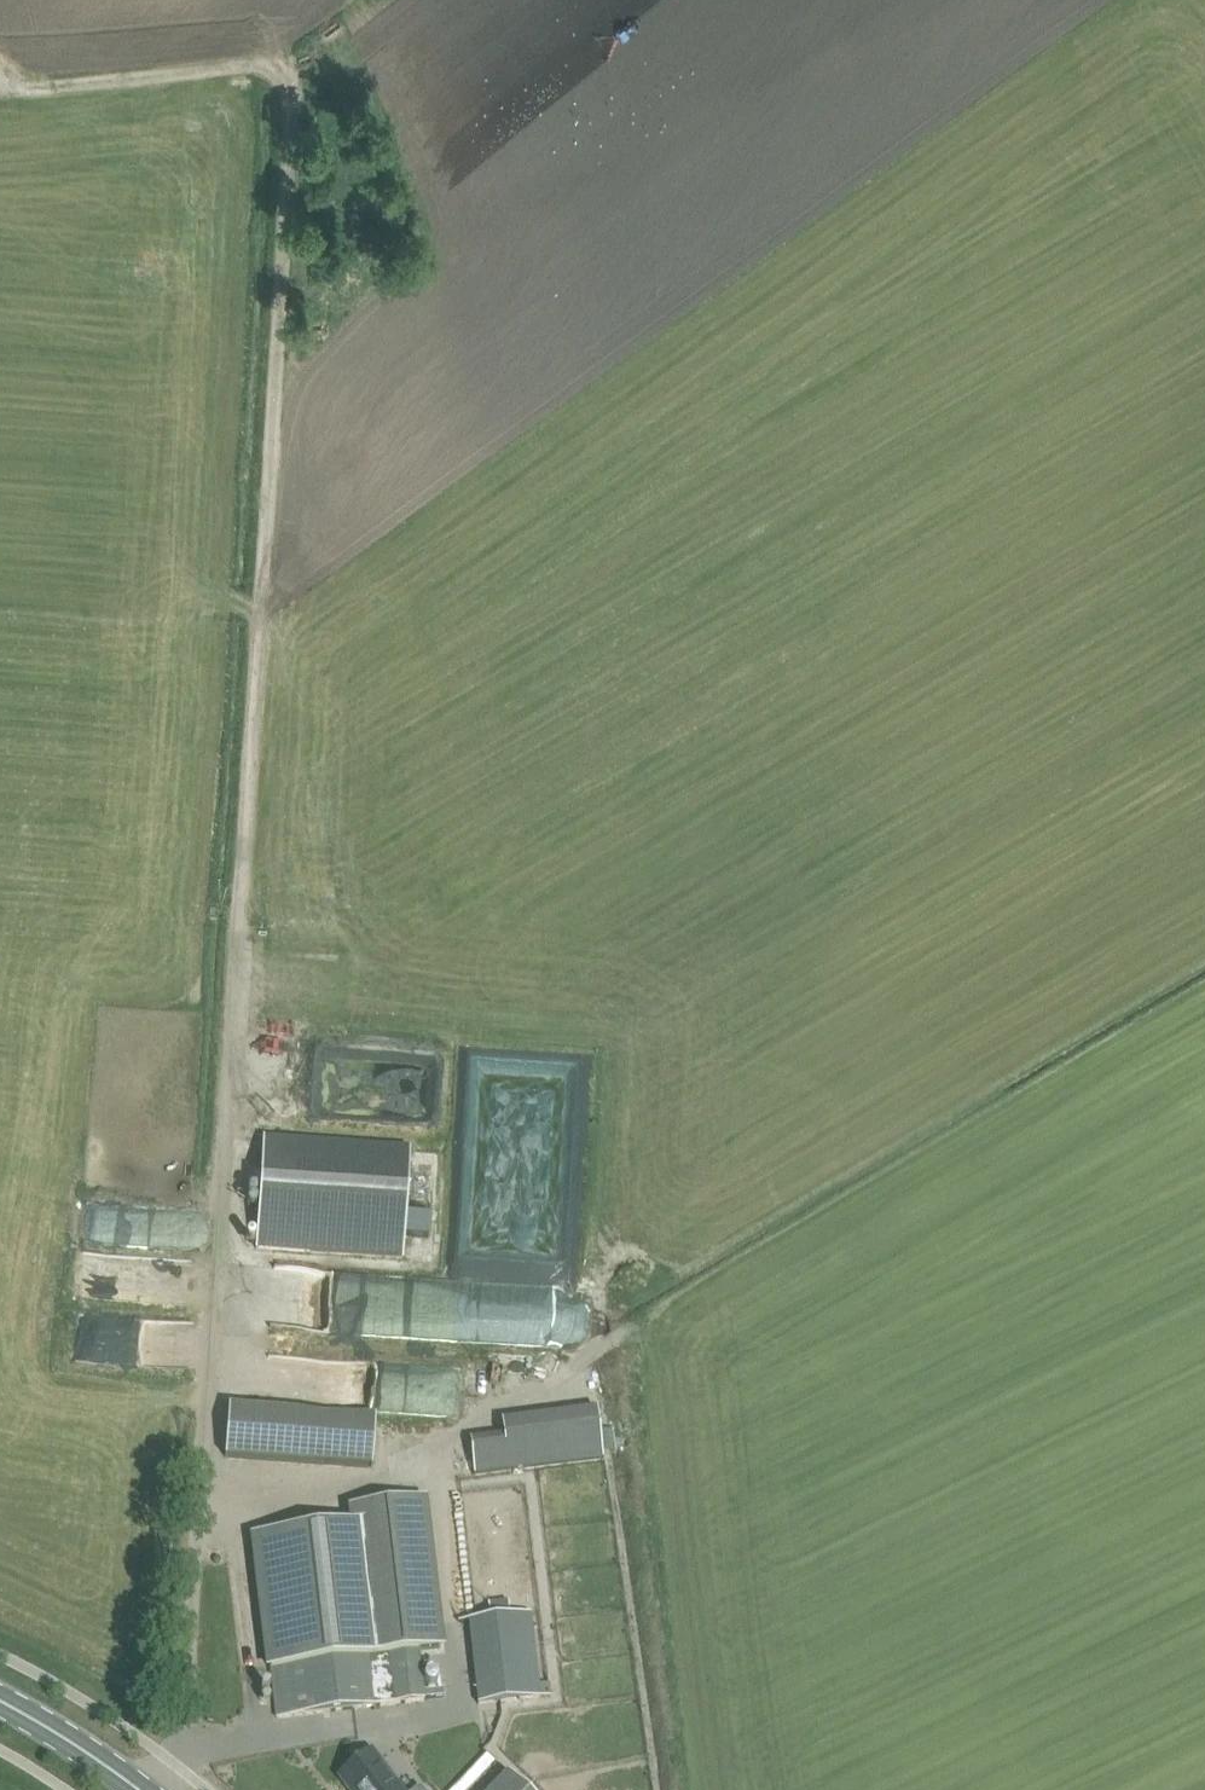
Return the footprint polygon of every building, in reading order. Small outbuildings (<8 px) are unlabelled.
[(264,1140),(257,1247),(404,1257),(411,1150),(264,1140)] [(155,1240),(156,1204),(76,1202),(75,1238),(155,1240)] [(118,1295),(119,1270),(103,1269),(104,1253),(72,1252),(71,1293),(118,1295)] [(257,1263),(252,1320),(430,1335),(434,1288),(352,1281),(353,1271),(257,1263)] [(179,1316),(68,1312),(66,1356),(178,1360),(179,1316)] [(401,1375),(399,1411),(440,1413),(441,1377),(401,1375)] [(230,1406),(226,1458),(372,1468),(376,1417),(230,1406)] [(598,1407),(502,1420),(504,1434),(509,1470),(604,1458),(604,1452),(601,1429),(598,1407)] [(425,1699),(420,1650),(446,1648),(428,1498),(348,1507),(350,1523),(257,1534),(278,1717),(425,1699)] [(542,1696),(533,1613),(470,1619),(478,1703),(542,1696)] [(443,1690),(425,1692),(425,1699),(444,1697),(443,1690)] [(389,1787),(396,1782),(372,1752),(340,1777),(350,1789),(391,1789),(389,1787)] [(508,1774),(492,1789),(525,1789),(508,1774)]
